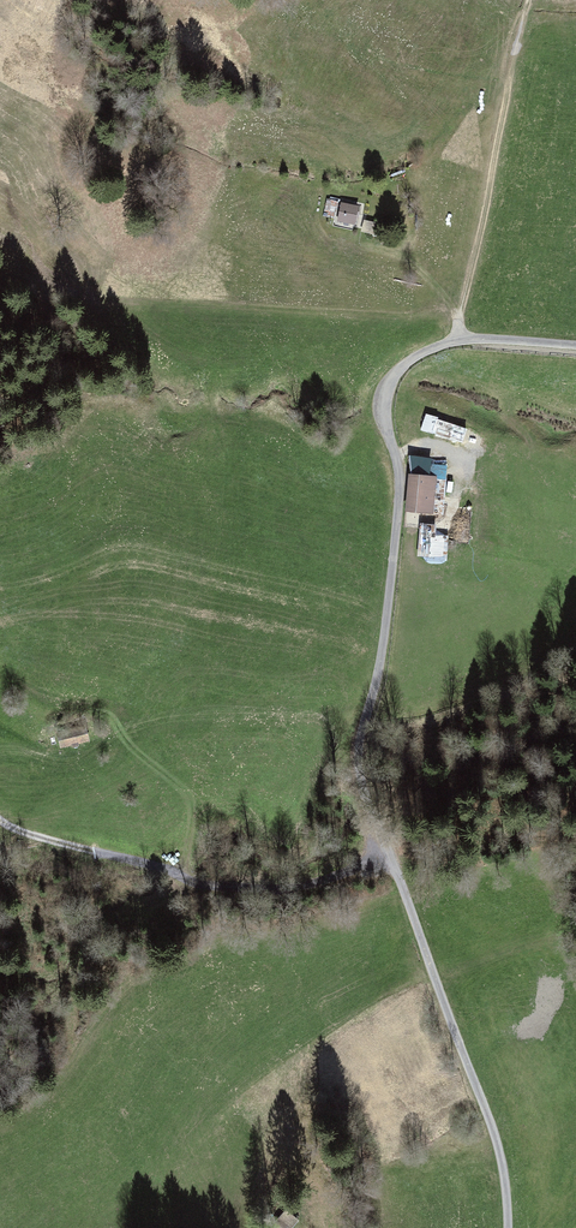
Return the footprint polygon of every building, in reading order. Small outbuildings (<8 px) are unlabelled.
[(340,202),(329,199),(324,218),(335,221),(340,202)] [(341,204),(338,222),(355,225),(359,207),(341,204)] [(380,225),(365,221),(361,233),(376,238),(380,225)] [(462,435),(467,419),(427,406),(421,421),(462,435)] [(435,478),(407,475),(403,513),(432,516),(435,478)] [(419,552),(444,555),(447,526),(422,523),(419,552)] [(92,725),(60,733),(64,750),(96,743),(92,725)] [(297,1219),(286,1210),(275,1222),(282,1227),(289,1227),(297,1219)]
